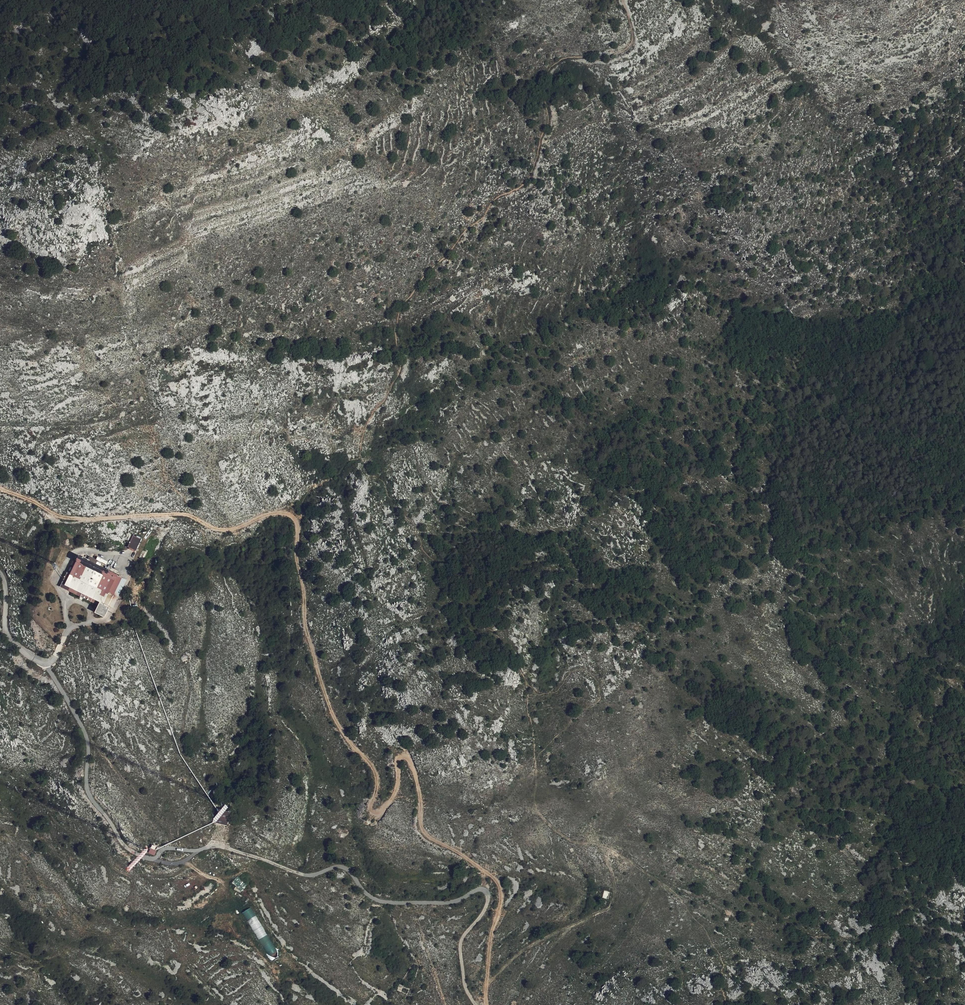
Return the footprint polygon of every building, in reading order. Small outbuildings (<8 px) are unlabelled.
[(140,539),(133,536),(128,543),(127,547),(134,550),(140,539)] [(142,547),(136,558),(140,560),(146,549),(142,547)] [(112,607),(126,580),(79,555),(69,575),(65,573),(56,589),(73,598),(77,591),(82,594),(79,600),(92,608),(89,612),(101,619),(108,605),(112,607)] [(216,821),(227,824),(230,814),(219,811),(216,821)] [(242,890),(248,883),(238,876),(232,883),(242,890)] [(251,907),(241,913),(271,961),(280,955),(251,907)] [(243,921),(238,923),(245,936),(250,934),(243,921)] [(234,924),(230,927),(235,935),(239,933),(234,924)] [(400,984),(398,989),(406,993),(409,987),(400,984)]
